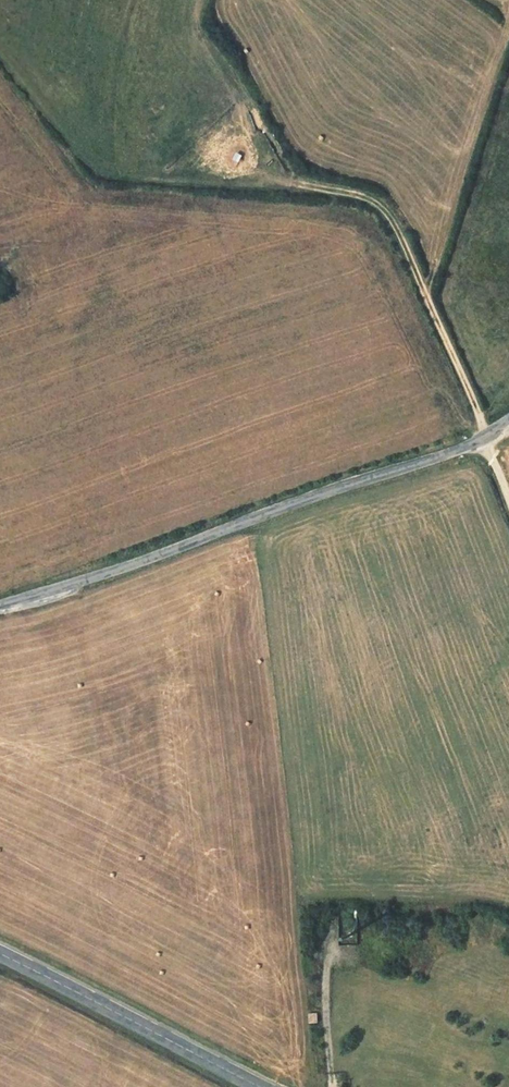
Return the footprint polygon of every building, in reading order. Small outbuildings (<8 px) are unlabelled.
[(356,933),(356,907),(344,907),(344,933),(356,933)] [(357,935),(343,936),(344,943),(358,942),(357,935)]
